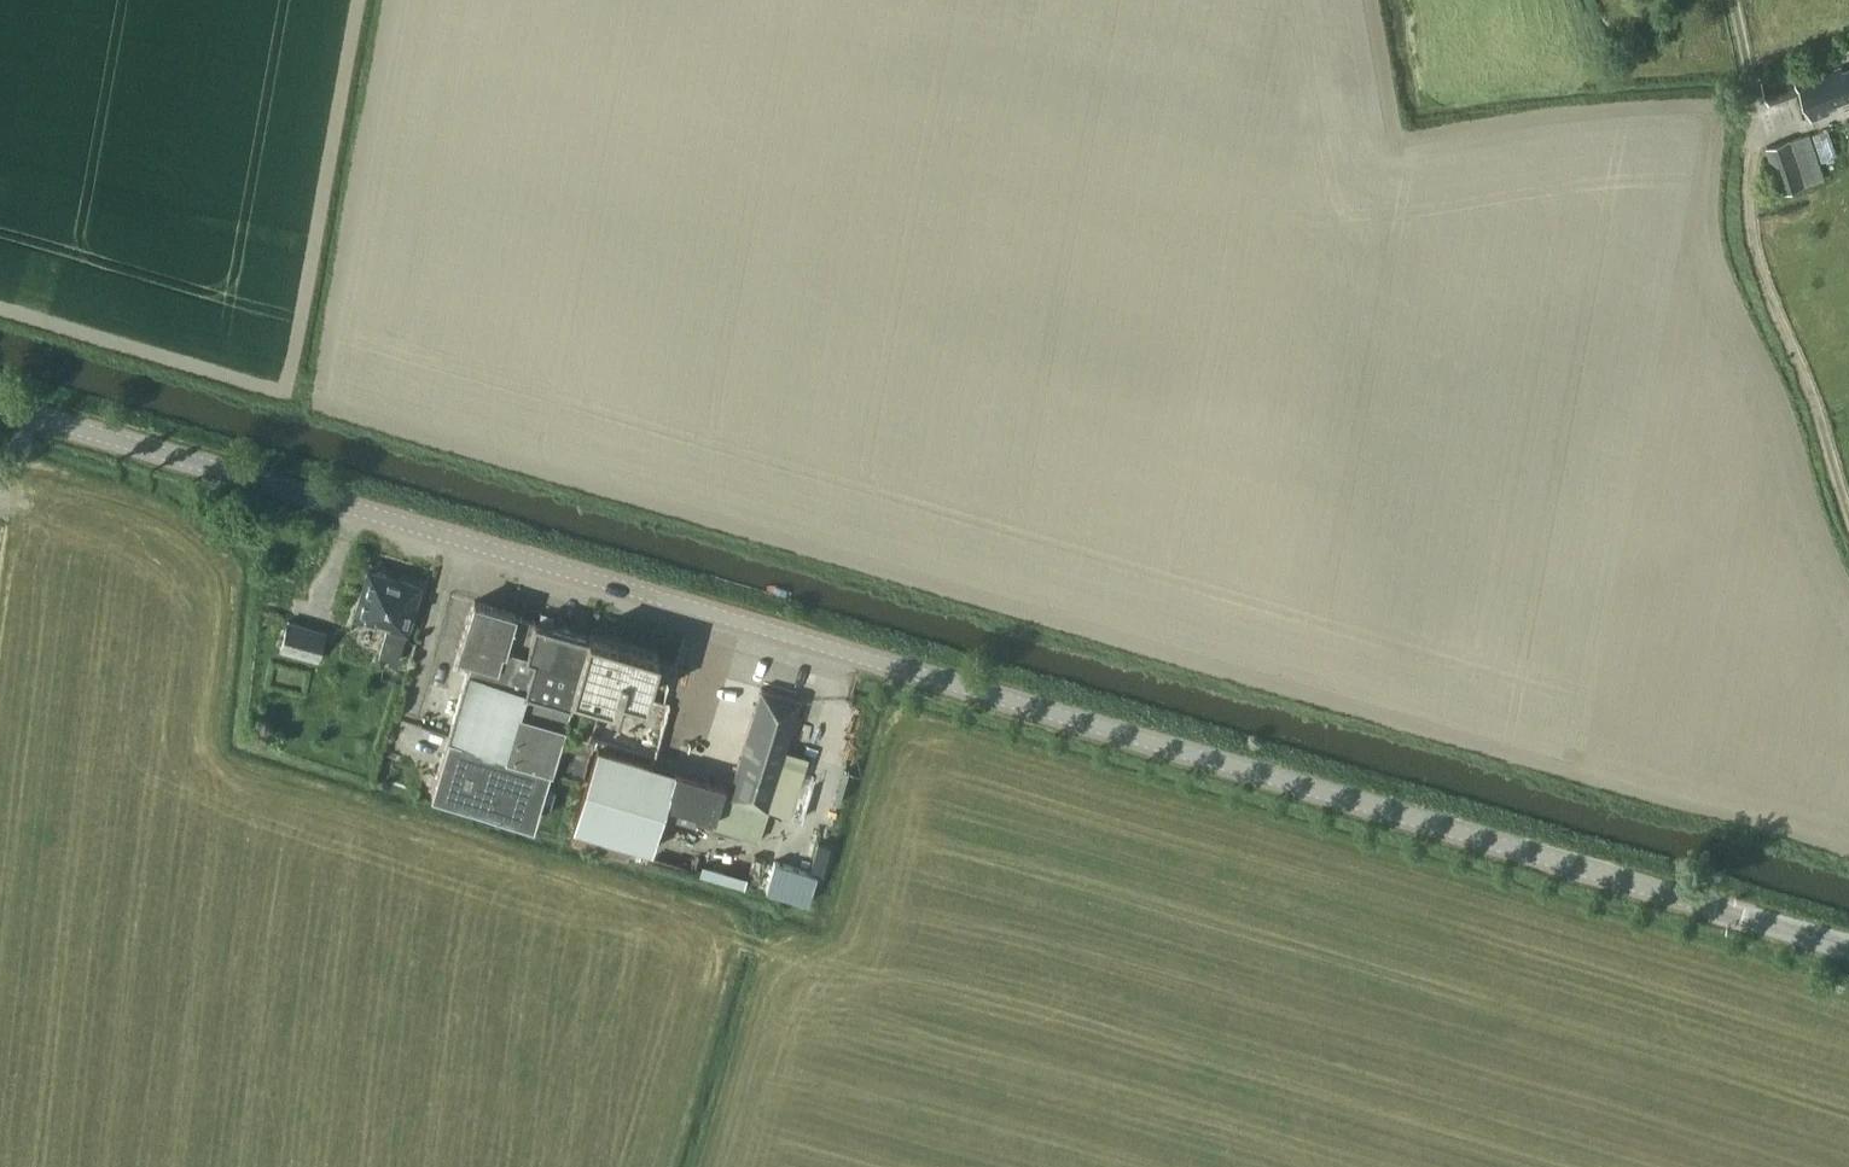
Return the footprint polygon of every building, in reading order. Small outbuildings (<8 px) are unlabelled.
[(1842,67),(1840,61),(1797,77),(1794,68),(1763,78),(1770,99),(1801,89),(1812,119),(1831,112),(1828,106),(1848,99),(1848,64),(1842,67)] [(1826,178),(1810,133),(1791,139),(1791,138),(1767,146),(1783,193),(1826,178)] [(420,585),(369,570),(356,615),(389,625),(380,655),(397,660),(420,585)] [(587,634),(535,619),(513,613),(513,611),(474,599),(459,651),(472,655),(431,790),(533,821),(549,766),(582,776),(593,738),(655,757),(671,703),(666,701),(677,664),(655,658),(657,651),(588,631),(587,634)] [(326,631),(288,620),(279,650),(317,661),(326,631)] [(800,701),(761,689),(731,788),(725,786),(726,785),(597,747),(574,827),(570,840),(628,858),(632,844),(652,850),(662,815),(695,825),(696,821),(758,840),(800,701)] [(830,869),(833,857),(806,850),(803,862),(830,869)] [(761,859),(752,886),(812,906),(820,879),(761,859)] [(703,872),(745,881),(747,873),(705,864),(703,872)]
